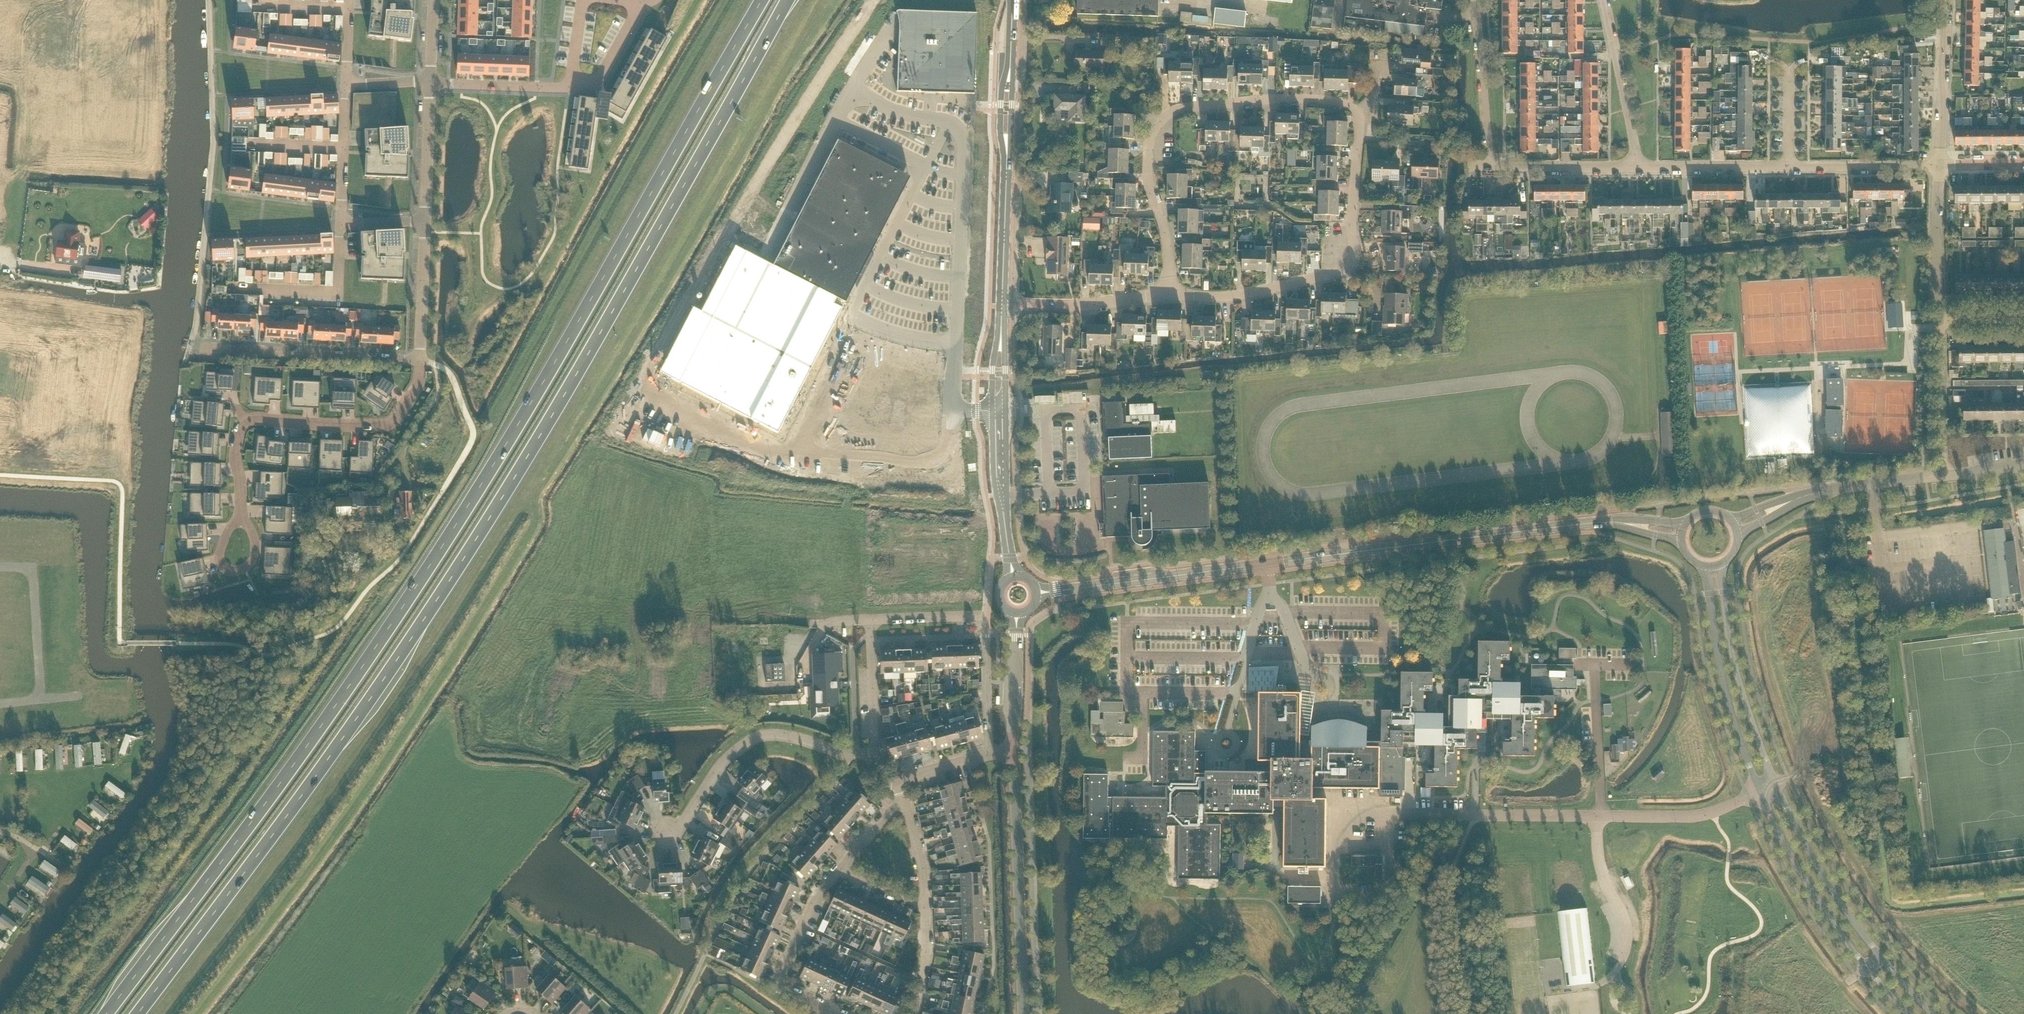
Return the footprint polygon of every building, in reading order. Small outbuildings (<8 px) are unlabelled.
[(411,42),(412,31),(414,20),(412,19),(412,14),(414,14),(415,3),(415,0),(371,0),(371,1),(371,12),(373,12),(373,15),(371,14),(368,36),(390,39),(411,42)] [(513,9),(532,10),(532,0),(513,0),(513,9)] [(1077,14),(1158,17),(1158,0),(1077,0),(1077,14)] [(1333,20),(1335,0),(1314,0),(1311,27),(1332,29),(1333,20)] [(1442,0),(1347,0),(1345,17),(1385,21),(1384,32),(1423,36),(1424,27),(1426,9),(1441,10),(1442,0)] [(1966,12),(1980,13),(1980,0),(1968,0),(1967,0),(1966,12)] [(1520,3),(1502,3),(1502,16),(1518,16),(1518,8),(1520,8),(1520,3)] [(1583,3),(1566,3),(1560,3),(1552,3),(1552,9),(1568,9),(1568,16),(1583,16),(1583,3)] [(459,7),(458,21),(477,22),(478,8),(459,7)] [(513,9),(512,23),(531,24),(532,10),(513,9)] [(1231,10),(1215,9),(1213,24),(1229,26),(1231,10)] [(898,11),(896,12),(900,12),(897,91),(974,94),(977,13),(900,10),(898,11)] [(1181,12),(1180,22),(1192,23),(1193,13),(1181,12)] [(1980,13),(1966,12),(1966,24),(1980,25),(1980,13)] [(1518,16),(1502,16),(1502,28),(1520,28),(1520,23),(1518,23),(1518,16)] [(1583,16),(1568,16),(1568,23),(1566,23),(1566,29),(1583,28),(1583,16)] [(458,21),(458,35),(477,36),(477,22),(458,21)] [(512,23),(512,37),(531,38),(531,24),(512,23)] [(1966,24),(1966,37),(1979,37),(1980,25),(1966,24)] [(258,31),(236,28),(235,39),(256,41),(258,31)] [(1520,28),(1502,28),(1502,41),(1520,41),(1518,41),(1518,34),(1520,34),(1520,28)] [(1583,28),(1566,29),(1566,33),(1568,33),(1568,41),(1566,41),(1583,41),(1583,28)] [(651,29),(605,110),(622,120),(667,38),(651,29)] [(270,34),(267,53),(283,55),(285,36),(270,34)] [(283,55),(298,57),(300,38),(285,36),(283,55)] [(1979,37),(1966,37),(1966,49),(1979,49),(1979,37)] [(298,57),(313,59),(315,40),(300,38),(298,57)] [(1278,38),(1270,38),(1269,52),(1277,53),(1278,38)] [(233,49),(255,52),(256,41),(235,39),(233,49)] [(313,59),(328,61),(330,42),(315,40),(313,59)] [(1520,41),(1502,41),(1502,53),(1518,53),(1518,46),(1520,46),(1520,41)] [(1583,41),(1566,41),(1566,46),(1568,46),(1568,54),(1583,54),(1583,41)] [(328,61),(339,62),(342,43),(330,42),(328,61)] [(1428,74),(1428,68),(1431,68),(1432,53),(1427,53),(1427,47),(1418,46),(1418,51),(1405,50),(1404,57),(1403,57),(1402,64),(1406,64),(1406,62),(1417,63),(1416,74),(1428,74)] [(1904,67),(1918,67),(1918,55),(1915,55),(1915,47),(1900,47),(1900,54),(1905,54),(1904,67)] [(1966,49),(1965,61),(1979,61),(1979,49),(1966,49)] [(1675,50),(1675,63),(1692,63),(1692,57),(1690,57),(1691,50),(1675,50)] [(1730,50),(1730,58),(1738,58),(1746,58),(1746,54),(1746,50),(1738,50),(1730,50)] [(1699,57),(1699,63),(1711,63),(1711,51),(1706,51),(1706,57),(1699,57)] [(1105,69),(1105,53),(1077,52),(1076,67),(1105,69)] [(458,55),(457,74),(472,74),(472,55),(458,55)] [(472,55),(472,74),(486,75),(486,56),(472,55)] [(486,56),(486,75),(500,75),(500,56),(486,56)] [(500,56),(500,75),(514,76),(515,57),(500,56)] [(515,57),(514,76),(528,76),(529,57),(515,57)] [(1175,59),(1170,59),(1157,58),(1156,69),(1164,69),(1164,75),(1170,75),(1169,82),(1181,83),(1182,63),(1175,63),(1175,59)] [(1199,65),(1199,59),(1193,59),(1193,64),(1182,63),(1181,83),(1193,83),(1193,73),(1199,73),(1199,65)] [(1245,61),(1240,61),(1234,61),(1234,66),(1233,74),(1234,74),(1239,74),(1239,84),(1251,85),(1251,66),(1245,65),(1245,61)] [(1269,62),(1263,61),(1258,61),(1258,66),(1251,66),(1251,85),(1262,85),(1263,75),(1268,75),(1269,62)] [(1979,61),(1965,61),(1965,73),(1979,74),(1979,61)] [(1303,64),(1291,63),(1291,62),(1285,62),(1285,76),(1290,76),(1290,86),(1302,86),(1302,67),(1303,64)] [(1320,66),(1320,63),(1314,63),(1314,68),(1302,67),(1302,86),(1313,87),(1314,77),(1319,77),(1320,66)] [(1692,63),(1675,63),(1675,75),(1690,75),(1690,68),(1692,68),(1692,63)] [(1520,64),(1520,76),(1538,76),(1538,72),(1536,72),(1536,64),(1520,64)] [(1581,71),(1581,76),(1598,76),(1598,64),(1583,64),(1583,71),(1581,71)] [(1752,79),(1752,67),(1739,67),(1739,64),(1730,64),(1730,74),(1726,74),(1726,79),(1752,79)] [(1205,66),(1199,65),(1199,73),(1198,79),(1204,79),(1204,89),(1216,90),(1216,71),(1210,70),(1210,66),(1205,66)] [(1234,66),(1228,66),(1228,71),(1216,71),(1216,90),(1227,90),(1228,80),(1233,80),(1234,74),(1233,74),(1234,66)] [(1331,66),(1326,66),(1320,66),(1319,77),(1319,79),(1325,80),(1325,90),(1336,90),(1337,71),(1331,71),(1331,66)] [(1348,91),(1348,83),(1360,84),(1361,67),(1344,66),(1344,71),(1337,71),(1336,90),(1348,91)] [(1904,73),(1904,79),(1921,79),(1921,72),(1918,72),(1918,67),(1904,67),(1899,67),(1892,67),(1892,73),(1904,73)] [(1826,68),(1826,80),(1860,79),(1860,78),(1859,78),(1859,73),(1845,73),(1845,75),(1841,75),(1841,68),(1826,68)] [(1979,74),(1965,73),(1965,86),(1978,86),(1979,74)] [(1395,94),(1416,96),(1416,97),(1422,98),(1423,97),(1424,97),(1424,96),(1425,95),(1425,87),(1426,88),(1427,75),(1413,74),(1413,81),(1397,80),(1395,94)] [(1690,75),(1675,75),(1674,88),(1692,88),(1692,83),(1690,82),(1690,75)] [(1538,76),(1520,76),(1520,89),(1536,89),(1536,82),(1538,82),(1538,76)] [(1598,76),(1581,76),(1581,82),(1583,82),(1583,89),(1598,89),(1598,76)] [(1737,91),(1752,91),(1752,79),(1726,79),(1726,84),(1737,84),(1737,91)] [(1841,91),(1841,85),(1848,85),(1848,84),(1860,84),(1860,79),(1826,80),(1825,91),(1841,91)] [(1892,91),(1918,91),(1918,87),(1921,87),(1921,79),(1904,79),(1905,86),(1892,86),(1892,91)] [(1077,84),(1077,92),(1089,93),(1089,84),(1077,84)] [(1692,88),(1674,88),(1674,101),(1690,101),(1690,93),(1692,93),(1692,88)] [(1538,96),(1536,96),(1536,89),(1520,89),(1520,102),(1538,102),(1538,96)] [(1598,89),(1583,89),(1583,96),(1581,96),(1581,102),(1598,102),(1598,89)] [(1737,91),(1737,98),(1732,98),(1732,99),(1726,99),(1726,103),(1732,103),(1752,103),(1752,91),(1737,91)] [(1841,103),(1841,98),(1841,91),(1825,91),(1825,103),(1841,103)] [(1904,103),(1918,103),(1918,91),(1892,91),(1892,97),(1899,98),(1899,97),(1904,97),(1904,103)] [(366,155),(365,177),(386,178),(408,179),(408,167),(409,156),(407,156),(407,150),(409,150),(408,139),(408,128),(401,128),(394,129),(395,110),(396,92),(375,93),(354,94),(353,110),(352,127),(365,128),(365,141),(366,152),(368,152),(368,155),(366,155)] [(324,114),(339,114),(338,94),(323,95),(324,114)] [(312,115),(324,114),(323,95),(311,96),(312,115)] [(282,117),(297,116),(296,96),(281,97),(282,117)] [(297,116),(312,115),(311,96),(296,96),(297,116)] [(1084,122),(1085,97),(1056,96),(1055,110),(1069,111),(1069,121),(1084,122)] [(267,117),(282,117),(281,97),(266,98),(267,117)] [(579,97),(569,167),(588,170),(598,99),(579,97)] [(253,109),(253,98),(231,99),(232,110),(253,109)] [(1422,113),(1423,101),(1409,100),(1409,107),(1390,106),(1388,123),(1412,125),(1413,112),(1418,113),(1418,114),(1422,113)] [(1690,101),(1674,101),(1674,113),(1692,113),(1692,108),(1690,108),(1690,101)] [(1536,114),(1536,107),(1538,107),(1544,107),(1558,107),(1558,102),(1552,102),(1544,102),(1538,102),(1520,102),(1520,114),(1536,114)] [(1598,102),(1581,102),(1581,107),(1583,107),(1583,114),(1598,114),(1598,102)] [(1736,115),(1751,115),(1752,103),(1732,103),(1732,109),(1736,109),(1736,115)] [(1841,116),(1841,109),(1841,103),(1825,103),(1825,116),(1841,116)] [(1917,115),(1918,103),(1904,103),(1904,111),(1899,111),(1899,110),(1892,110),(1892,115),(1917,115)] [(232,121),(254,120),(253,109),(232,110),(232,121)] [(1115,115),(1115,127),(1134,127),(1135,116),(1124,115),(1124,109),(1111,109),(1111,115),(1115,115)] [(1692,113),(1674,113),(1674,126),(1689,126),(1690,118),(1692,118),(1692,113)] [(1520,114),(1520,127),(1538,127),(1538,121),(1536,121),(1536,114),(1520,114)] [(1583,122),(1581,122),(1567,122),(1567,127),(1598,127),(1598,114),(1583,114),(1583,122)] [(1270,125),(1270,139),(1270,143),(1276,143),(1276,134),(1287,134),(1288,115),(1276,115),(1276,125),(1270,125)] [(1294,139),(1299,139),(1305,139),(1305,126),(1300,126),(1300,115),(1288,115),(1287,134),(1294,134),(1294,139)] [(1751,115),(1736,115),(1733,115),(1733,122),(1732,122),(1732,123),(1725,123),(1725,127),(1751,127),(1751,115)] [(1917,127),(1917,115),(1892,115),(1892,122),(1904,122),(1904,127),(1917,127)] [(1328,134),(1347,135),(1347,123),(1337,123),(1337,117),(1324,116),(1323,127),(1328,127),(1328,134)] [(1841,123),(1841,116),(1825,116),(1825,128),(1854,128),(1854,124),(1841,123)] [(1218,142),(1218,123),(1207,122),(1206,132),(1200,132),(1200,146),(1211,146),(1211,142),(1218,142)] [(1229,142),(1229,147),(1229,151),(1235,152),(1235,138),(1235,133),(1230,133),(1230,123),(1218,123),(1218,142),(1229,142)] [(2010,125),(2010,132),(2004,132),(2004,146),(2017,146),(2017,125),(2010,125)] [(1689,126),(1674,126),(1674,138),(1691,139),(1691,133),(1689,133),(1689,126)] [(1980,146),(1992,146),(1992,132),(1992,126),(1980,126),(1980,132),(1980,146)] [(1110,144),(1119,144),(1123,144),(1124,139),(1134,139),(1134,127),(1115,127),(1114,138),(1110,138),(1110,144)] [(1538,127),(1520,127),(1521,140),(1538,140),(1538,139),(1536,140),(1536,132),(1538,132),(1538,127)] [(1598,140),(1598,127),(1567,127),(1561,127),(1561,132),(1583,132),(1583,140),(1598,140)] [(1751,132),(1751,127),(1725,127),(1725,132),(1732,132),(1732,133),(1737,133),(1737,139),(1754,139),(1754,132),(1751,132)] [(1892,139),(1917,139),(1917,127),(1904,127),(1899,127),(1899,133),(1892,133),(1892,139)] [(1235,152),(1241,152),(1252,152),(1252,148),(1253,128),(1241,128),(1241,138),(1235,138),(1235,152)] [(1252,148),(1259,148),(1259,157),(1269,157),(1270,143),(1270,139),(1264,139),(1265,129),(1253,128),(1252,148)] [(1854,133),(1854,128),(1825,128),(1825,140),(1841,140),(1841,133),(1854,133)] [(1955,146),(1968,146),(1967,132),(1955,132),(1955,146)] [(1967,132),(1968,146),(1980,146),(1980,132),(1967,132)] [(1992,132),(1992,146),(2004,146),(2004,132),(1992,132)] [(1328,141),(1323,140),(1323,151),(1328,151),(1337,151),(1337,146),(1347,146),(1347,135),(1328,134),(1328,141)] [(1691,139),(1674,138),(1674,151),(1689,151),(1689,143),(1692,144),(1691,139)] [(1754,139),(1737,139),(1737,147),(1732,147),(1725,147),(1725,151),(1751,151),(1751,146),(1754,146),(1754,139)] [(1917,151),(1917,139),(1892,139),(1892,145),(1897,145),(1897,155),(1904,155),(1906,155),(1906,151),(1917,151)] [(845,303),(909,177),(837,140),(773,266),(845,303)] [(1538,140),(1521,140),(1521,152),(1536,152),(1536,145),(1538,145),(1538,140)] [(1569,153),(1569,145),(1583,145),(1583,153),(1598,153),(1598,140),(1583,140),(1581,140),(1561,140),(1561,153),(1569,153)] [(1841,152),(1841,140),(1825,140),(1825,152),(1841,152)] [(1119,144),(1110,144),(1105,144),(1105,150),(1110,150),(1109,161),(1129,162),(1129,150),(1119,150),(1119,144)] [(1314,151),(1313,157),(1313,168),(1318,168),(1337,169),(1337,157),(1327,157),(1328,151),(1323,151),(1314,151)] [(1405,174),(1405,187),(1405,190),(1416,190),(1421,190),(1421,179),(1437,179),(1438,159),(1414,158),(1413,174),(1405,174)] [(1104,179),(1113,179),(1118,179),(1118,173),(1128,174),(1129,162),(1109,161),(1109,167),(1098,172),(1098,178),(1104,179)] [(1393,181),(1393,182),(1392,190),(1392,201),(1404,201),(1405,190),(1405,187),(1398,187),(1399,163),(1374,162),(1373,182),(1383,183),(1383,180),(1389,180),(1389,181),(1393,181)] [(231,168),(229,178),(251,181),(252,170),(231,168)] [(1337,181),(1337,169),(1318,168),(1317,180),(1313,180),(1313,186),(1315,186),(1326,186),(1327,180),(1337,181)] [(1168,187),(1188,187),(1188,181),(1192,181),(1193,170),(1179,169),(1179,175),(1169,175),(1168,187)] [(1069,172),(1069,180),(1069,183),(1083,183),(1083,179),(1088,179),(1089,174),(1083,173),(1069,172)] [(265,174),(262,193),(278,195),(280,176),(265,174)] [(278,195),(292,197),(295,178),(280,176),(278,195)] [(228,189),(249,192),(251,181),(229,178),(228,189)] [(292,197),(307,199),(310,180),(295,178),(292,197)] [(1112,189),(1117,189),(1117,196),(1136,197),(1136,185),(1126,185),(1126,179),(1118,179),(1113,179),(1112,189)] [(307,199),(319,200),(321,181),(310,180),(307,199)] [(319,200),(334,202),(336,183),(321,181),(319,200)] [(1072,213),(1073,184),(1053,184),(1053,201),(1050,201),(1050,212),(1072,213)] [(1552,209),(1552,203),(1552,201),(1560,201),(1559,185),(1547,186),(1547,203),(1547,209),(1552,209)] [(1559,185),(1560,201),(1567,201),(1567,203),(1572,203),(1572,185),(1559,185)] [(1572,185),(1572,203),(1578,203),(1578,201),(1585,201),(1585,185),(1572,185)] [(1699,203),(1705,203),(1705,185),(1693,185),(1692,201),(1699,201),(1699,203)] [(1705,185),(1705,203),(1711,203),(1711,201),(1718,201),(1718,185),(1705,185)] [(1718,185),(1718,201),(1725,201),(1725,203),(1730,203),(1730,185),(1718,185)] [(1730,185),(1730,203),(1736,203),(1736,200),(1743,201),(1743,185),(1730,185)] [(1866,202),(1866,185),(1853,185),(1853,200),(1861,200),(1861,202),(1866,202)] [(1871,208),(1871,202),(1871,200),(1878,200),(1878,185),(1866,185),(1866,202),(1866,208),(1871,208)] [(1891,202),(1891,185),(1878,185),(1878,200),(1886,200),(1886,202),(1891,202)] [(1904,185),(1891,185),(1891,202),(1896,202),(1896,200),(1904,200),(1904,203),(1912,203),(1912,190),(1904,190),(1904,185)] [(1315,196),(1320,197),(1319,203),(1339,204),(1339,192),(1329,192),(1329,186),(1326,186),(1315,186),(1315,196)] [(1542,203),(1547,203),(1547,186),(1534,186),(1534,201),(1542,201),(1542,203)] [(1192,199),(1192,194),(1192,187),(1188,187),(1168,187),(1168,198),(1178,199),(1178,205),(1190,205),(1201,205),(1201,199),(1192,199)] [(1956,204),(1970,204),(1969,187),(1956,187),(1956,204)] [(1969,187),(1970,204),(1983,204),(1983,187),(1969,187)] [(1983,187),(1983,204),(1996,203),(1996,187),(1983,187)] [(1996,187),(1996,203),(2009,203),(2009,187),(1996,187)] [(2009,187),(2009,203),(2023,203),(2023,187),(2009,187)] [(1768,213),(1768,208),(1767,195),(1755,195),(1755,208),(1763,208),(1763,213),(1768,213)] [(1774,224),(1779,224),(1780,224),(1779,195),(1767,195),(1768,208),(1774,208),(1774,214),(1774,224)] [(1791,208),(1791,195),(1779,195),(1780,224),(1784,224),(1784,208),(1791,208)] [(1791,208),(1798,208),(1798,213),(1804,213),(1803,195),(1791,195),(1791,208)] [(1815,208),(1815,195),(1803,195),(1804,213),(1809,213),(1809,208),(1815,208)] [(1815,208),(1822,208),(1822,214),(1822,222),(1828,222),(1827,195),(1815,195),(1815,208)] [(1832,231),(1832,214),(1832,208),(1839,208),(1839,215),(1847,215),(1847,203),(1840,203),(1840,195),(1827,195),(1828,222),(1828,231),(1832,231)] [(1136,197),(1117,196),(1116,208),(1112,208),(1111,214),(1125,214),(1125,208),(1135,209),(1136,197)] [(1487,197),(1487,201),(1482,201),(1482,232),(1487,232),(1487,216),(1495,216),(1495,197),(1487,197)] [(1507,201),(1503,201),(1503,197),(1495,197),(1495,216),(1502,216),(1502,232),(1507,232),(1507,201)] [(1622,214),(1634,214),(1634,201),(1630,201),(1630,197),(1622,197),(1622,201),(1622,214)] [(1639,234),(1639,214),(1646,214),(1646,197),(1638,197),(1638,201),(1634,201),(1634,214),(1634,220),(1634,228),(1634,234),(1639,234)] [(1654,228),(1658,228),(1658,201),(1654,201),(1654,197),(1646,197),(1646,214),(1654,214),(1654,228)] [(1658,201),(1658,228),(1663,228),(1663,214),(1670,214),(1670,201),(1670,197),(1662,197),(1662,201),(1658,201)] [(1482,232),(1482,201),(1469,201),(1469,205),(1463,205),(1463,218),(1469,218),(1469,216),(1476,216),(1476,232),(1482,232)] [(1520,201),(1507,201),(1507,232),(1512,232),(1512,216),(1520,216),(1520,218),(1526,218),(1526,206),(1520,206),(1520,201)] [(1610,201),(1598,201),(1598,206),(1592,206),(1593,223),(1598,223),(1598,215),(1604,214),(1604,228),(1610,228),(1610,201)] [(1622,201),(1610,201),(1610,228),(1615,228),(1615,214),(1622,214),(1622,201)] [(1670,201),(1670,214),(1670,227),(1675,227),(1675,214),(1682,214),(1682,201),(1670,201)] [(1338,216),(1339,204),(1319,203),(1319,215),(1314,215),(1314,221),(1328,221),(1328,215),(1338,216)] [(1203,215),(1203,211),(1204,205),(1201,205),(1190,205),(1189,210),(1179,210),(1179,222),(1199,222),(1199,215),(1203,215)] [(1417,206),(1412,206),(1400,206),(1400,212),(1383,211),(1382,233),(1401,233),(1401,219),(1412,219),(1412,213),(1417,213),(1417,206)] [(158,217),(151,210),(138,222),(145,229),(158,217)] [(1085,219),(1084,231),(1100,232),(1101,220),(1085,219)] [(1203,240),(1203,234),(1203,223),(1199,222),(1179,222),(1179,234),(1189,234),(1189,240),(1194,240),(1203,240)] [(1747,228),(1747,240),(1756,240),(1756,228),(1747,228)] [(362,257),(361,279),(382,280),(404,281),(405,259),(403,259),(403,253),(405,253),(404,231),(361,233),(362,255),(364,255),(364,257),(362,257)] [(56,257),(76,259),(78,244),(77,244),(78,233),(65,232),(64,243),(57,242),(56,257)] [(322,254),(334,254),(333,234),(321,235),(322,254)] [(292,256),(307,255),(306,235),(291,236),(292,256)] [(307,255),(322,254),(321,235),(306,235),(307,255)] [(277,256),(292,256),(291,236),(276,237),(277,256)] [(246,258),(262,257),(261,237),(245,238),(246,258)] [(262,257),(277,256),(276,237),(261,237),(262,257)] [(1068,248),(1069,239),(1049,238),(1048,259),(1050,259),(1049,273),(1066,274),(1067,248),(1068,248)] [(1273,247),(1273,252),(1278,252),(1278,262),(1290,262),(1290,243),(1279,243),(1279,238),(1273,238),(1273,240),(1273,245),(1273,247)] [(211,240),(211,250),(233,250),(232,239),(211,240)] [(1290,262),(1301,263),(1301,255),(1307,256),(1308,239),(1296,239),(1296,243),(1290,243),(1290,262)] [(1203,257),(1203,251),(1212,251),(1212,240),(1203,240),(1194,240),(1194,245),(1184,245),(1183,257),(1203,257)] [(1255,251),(1255,242),(1238,241),(1238,246),(1237,260),(1243,260),(1243,270),(1254,270),(1255,251)] [(714,244),(709,242),(705,249),(710,251),(714,244)] [(1553,253),(1561,253),(1561,242),(1556,242),(1556,247),(1553,247),(1553,253)] [(1137,255),(1131,255),(1131,245),(1120,245),(1120,250),(1120,261),(1120,264),(1125,264),(1125,274),(1137,274),(1137,255)] [(778,433),(845,303),(773,266),(736,246),(701,312),(693,308),(659,373),(778,433)] [(1521,255),(1521,246),(1513,246),(1513,255),(1521,255)] [(1149,264),(1154,265),(1155,248),(1144,247),(1144,255),(1137,255),(1137,274),(1143,274),(1143,275),(1148,276),(1149,264)] [(1272,261),(1273,252),(1273,247),(1267,247),(1267,251),(1255,251),(1254,270),(1266,271),(1266,261),(1272,261)] [(1404,270),(1405,248),(1386,247),(1386,257),(1388,257),(1387,270),(1404,270)] [(211,250),(212,261),(233,260),(233,250),(211,250)] [(1114,250),(1114,261),(1114,266),(1102,265),(1102,285),(1113,285),(1114,275),(1119,275),(1120,264),(1120,261),(1120,250),(1114,250)] [(1202,269),(1203,257),(1183,257),(1183,268),(1193,269),(1193,274),(1207,275),(1207,269),(1202,269)] [(1090,284),(1102,285),(1102,265),(1091,265),(1091,260),(1085,260),(1084,274),(1090,274),(1090,284)] [(85,266),(83,278),(119,283),(121,271),(85,266)] [(1956,292),(1970,292),(1969,276),(1956,276),(1956,292)] [(1970,292),(1983,292),(1983,276),(1969,276),(1970,292)] [(1983,292),(1996,292),(1996,276),(1983,276),(1983,292)] [(1996,292),(2009,292),(2009,276),(1996,276),(1996,292)] [(2009,292),(2023,292),(2023,276),(2009,276),(2009,292)] [(1316,311),(1316,317),(1322,317),(1322,313),(1334,313),(1334,294),(1323,293),(1322,304),(1316,303),(1316,311)] [(239,304),(250,304),(250,295),(239,294),(239,304)] [(1333,318),(1358,318),(1359,302),(1346,301),(1346,294),(1334,294),(1334,313),(1333,318)] [(1407,311),(1408,295),(1388,295),(1387,313),(1385,313),(1384,324),(1404,324),(1405,311),(1407,311)] [(1281,324),(1287,324),(1287,320),(1299,320),(1299,301),(1288,300),(1287,310),(1281,310),(1281,322),(1281,324)] [(1305,325),(1310,325),(1316,325),(1316,317),(1316,311),(1311,311),(1311,301),(1299,301),(1299,320),(1305,320),(1305,325)] [(1890,305),(1891,329),(1903,328),(1902,304),(1890,305)] [(234,329),(235,314),(223,314),(223,312),(219,311),(219,310),(214,309),(213,322),(218,322),(218,329),(234,329)] [(1169,331),(1170,312),(1158,311),(1158,321),(1152,321),(1152,327),(1152,335),(1158,335),(1158,330),(1169,331)] [(1263,331),(1264,312),(1252,311),(1252,321),(1242,321),(1242,330),(1246,330),(1246,335),(1257,335),(1257,331),(1263,331)] [(235,314),(234,329),(250,330),(250,326),(255,326),(256,312),(251,312),(251,315),(239,314),(239,313),(235,312),(235,314)] [(1181,336),(1187,336),(1187,327),(1187,322),(1181,322),(1182,312),(1170,312),(1169,331),(1181,331),(1181,336)] [(1281,336),(1281,324),(1281,322),(1276,322),(1276,312),(1264,312),(1263,331),(1275,331),(1275,336),(1281,336)] [(1117,339),(1123,339),(1127,340),(1127,335),(1134,335),(1135,316),(1124,316),(1123,326),(1117,326),(1117,337),(1117,339)] [(1146,336),(1146,340),(1146,347),(1152,347),(1152,335),(1152,327),(1146,327),(1147,316),(1135,316),(1134,335),(1146,336)] [(282,338),(283,323),(271,322),(271,321),(267,319),(267,318),(261,317),(261,330),(266,330),(266,337),(282,338)] [(1186,341),(1192,341),(1197,341),(1197,337),(1204,337),(1205,318),(1193,317),(1193,327),(1187,327),(1187,336),(1186,341)] [(1205,318),(1204,337),(1216,337),(1215,342),(1221,342),(1222,328),(1216,328),(1216,318),(1205,318)] [(283,323),(282,338),(298,339),(298,332),(303,333),(304,319),(298,319),(298,324),(287,323),(287,322),(283,321),(283,323)] [(329,341),(330,326),(319,325),(319,324),(315,322),(315,321),(309,320),(308,333),(313,333),(313,340),(329,341)] [(330,326),(329,341),(346,342),(346,335),(351,336),(352,323),(346,323),(346,327),(335,326),(335,325),(330,324),(330,326)] [(377,344),(378,329),(367,328),(367,326),(362,326),(362,324),(357,324),(356,336),(361,336),(361,343),(377,344)] [(378,329),(377,344),(393,345),(394,339),(399,339),(400,327),(394,326),(394,330),(383,329),(383,327),(378,327),(378,329)] [(1061,357),(1062,327),(1046,326),(1045,357),(1061,357)] [(1099,345),(1100,326),(1089,326),(1088,336),(1082,336),(1082,349),(1088,349),(1088,345),(1099,345)] [(1106,350),(1111,350),(1117,350),(1117,339),(1117,337),(1112,337),(1112,326),(1100,326),(1099,345),(1107,346),(1106,350)] [(1987,363),(2000,363),(2000,347),(1986,348),(1987,363)] [(2000,347),(2000,363),(2013,363),(2013,347),(2000,347)] [(2023,363),(2023,347),(2013,347),(2013,363),(2023,363)] [(1960,368),(1960,363),(1973,363),(1973,348),(1960,348),(1960,352),(1952,352),(1952,368),(1960,368)] [(1973,363),(1987,363),(1986,348),(1973,348),(1973,363)] [(1076,370),(1076,350),(1068,350),(1067,369),(1076,370)] [(219,373),(207,372),(206,386),(209,386),(209,394),(222,395),(222,391),(233,391),(234,369),(219,368),(219,373)] [(395,386),(377,374),(368,387),(373,390),(366,400),(384,411),(392,398),(389,396),(395,386)] [(255,382),(253,404),(270,405),(270,400),(281,401),(283,379),(267,378),(267,383),(255,382)] [(342,383),(333,382),(332,409),(343,410),(343,404),(355,405),(356,379),(343,379),(342,383)] [(1843,405),(1842,380),(1829,380),(1829,411),(1828,411),(1828,437),(1841,437),(1842,406),(1843,405)] [(293,386),(292,407),(308,408),(308,404),(320,404),(321,382),(305,381),(305,387),(293,386)] [(1971,398),(1971,405),(1964,405),(1964,421),(1978,420),(1977,404),(1977,398),(1971,398)] [(219,403),(194,401),(193,415),(196,415),(195,424),(222,427),(223,416),(218,416),(219,403)] [(1126,402),(1103,403),(1104,439),(1109,439),(1110,460),(1152,458),(1152,433),(1176,432),(1176,421),(1160,421),(1159,416),(1154,416),(1154,404),(1130,405),(1130,417),(1126,417),(1126,402)] [(1977,404),(1978,420),(1991,420),(1991,404),(1977,404)] [(1991,404),(1991,420),(2004,420),(2004,404),(1991,404)] [(2004,420),(2017,420),(2017,404),(2004,404),(2004,420)] [(1667,422),(1660,422),(1662,454),(1674,454),(1673,413),(1667,413),(1667,422)] [(214,433),(189,432),(188,445),(192,446),(191,455),(218,457),(219,446),(213,446),(214,433)] [(274,437),(258,436),(256,457),(267,458),(266,463),(282,465),(284,443),(273,442),(274,437)] [(301,444),(289,444),(288,469),(301,470),(302,466),(311,466),(312,439),(301,439),(301,444)] [(332,446),(320,445),(319,470),(333,471),(333,467),(342,468),(343,441),(333,440),(332,446)] [(358,457),(351,457),(350,473),(373,474),(374,450),(371,450),(371,441),(358,441),(358,457)] [(216,463),(191,463),(190,476),(194,477),(194,486),(221,487),(221,476),(215,476),(216,463)] [(283,473),(261,472),(260,483),(256,483),(255,499),(277,500),(277,488),(282,488),(283,473)] [(1170,474),(1102,477),(1105,524),(1100,524),(1101,531),(1103,531),(1103,537),(1132,536),(1133,540),(1136,543),(1139,545),(1143,546),(1143,550),(1144,550),(1148,550),(1152,547),(1155,544),(1157,540),(1157,535),(1163,535),(1162,534),(1162,530),(1211,528),(1209,483),(1170,484),(1170,474)] [(400,519),(412,518),(411,492),(400,492),(400,498),(396,499),(396,504),(400,504),(400,519)] [(190,507),(194,507),(194,517),(221,516),(221,506),(215,506),(215,493),(190,494),(190,507)] [(350,525),(386,524),(385,498),(366,499),(366,493),(349,493),(350,499),(350,519),(350,525)] [(310,511),(310,513),(314,513),(321,514),(321,508),(320,508),(320,497),(310,496),(310,511)] [(335,520),(350,519),(350,499),(333,500),(334,507),(332,507),(333,516),(334,516),(335,520)] [(293,508),(271,507),(270,518),(266,518),(265,534),(286,534),(286,523),(292,523),(293,508)] [(314,520),(314,513),(310,513),(310,511),(303,510),(303,519),(314,520)] [(203,524),(180,525),(181,541),(187,540),(187,552),(208,551),(207,535),(203,535),(203,524)] [(1989,569),(1992,599),(2002,597),(2012,596),(2011,595),(2016,594),(2020,593),(2019,593),(2018,585),(2017,577),(2017,576),(2015,576),(2014,576),(2012,566),(2013,565),(2014,565),(2015,563),(2014,553),(2012,543),(2014,542),(2005,543),(2003,529),(1994,531),(1984,532),(1989,569)] [(291,548),(269,547),(269,559),(264,558),(263,575),(285,576),(285,564),(291,564),(291,548)] [(299,557),(298,569),(309,570),(310,558),(299,557)] [(341,558),(331,559),(332,568),(342,567),(341,558)] [(199,559),(177,564),(183,590),(209,584),(206,569),(202,570),(199,559)] [(1108,775),(1084,775),(1084,839),(1168,840),(1168,826),(1179,826),(1179,879),(1220,880),(1221,824),(1207,824),(1207,813),(1273,813),(1273,800),(1285,800),(1285,867),(1326,867),(1327,799),(1313,799),(1313,788),(1379,789),(1379,797),(1403,797),(1403,791),(1405,791),(1406,757),(1403,757),(1404,732),(1423,732),(1423,744),(1435,744),(1435,774),(1426,774),(1426,787),(1458,787),(1458,749),(1477,749),(1478,732),(1471,732),(1471,729),(1481,729),(1481,701),(1500,702),(1500,713),(1513,713),(1512,743),(1503,743),(1503,756),(1535,756),(1535,718),(1555,719),(1555,696),(1554,696),(1554,690),(1577,691),(1577,678),(1574,678),(1574,666),(1532,665),(1532,690),(1533,690),(1533,697),(1520,697),(1520,685),(1501,685),(1502,655),(1510,655),(1511,642),(1479,642),(1478,680),(1459,680),(1459,697),(1465,697),(1465,700),(1456,700),(1456,728),(1443,728),(1443,716),(1424,716),(1424,686),(1433,686),(1433,673),(1402,673),(1401,711),(1382,711),(1382,734),(1367,734),(1367,729),(1356,725),(1347,723),(1343,722),(1343,721),(1340,720),(1336,721),(1336,722),(1332,723),(1322,725),(1313,729),(1313,732),(1301,732),(1301,693),(1260,693),(1259,761),(1247,761),(1247,772),(1204,772),(1204,761),(1196,761),(1196,732),(1154,732),(1153,787),(1167,787),(1167,798),(1113,798),(1108,798),(1108,775)] [(965,646),(966,668),(978,668),(977,645),(965,646)] [(931,647),(932,669),(943,669),(943,646),(931,647)] [(955,672),(955,668),(954,646),(943,646),(943,669),(950,669),(950,673),(955,672)] [(955,668),(966,668),(965,646),(954,646),(955,668)] [(1559,649),(1559,659),(1576,659),(1576,649),(1559,649)] [(904,673),(903,650),(891,651),(892,673),(899,673),(899,684),(904,683),(904,673)] [(904,673),(915,672),(914,650),(903,650),(904,673)] [(914,650),(915,672),(927,672),(926,650),(914,650)] [(879,651),(880,674),(892,673),(891,651),(879,651)] [(841,654),(814,656),(817,715),(830,714),(829,706),(837,705),(835,671),(841,671),(841,654)] [(765,683),(784,682),(783,664),(765,665),(765,683)] [(1250,671),(1249,692),(1274,692),(1274,671),(1250,671)] [(1091,737),(1134,737),(1134,724),(1126,724),(1126,711),(1120,711),(1120,703),(1104,703),(1104,724),(1091,723),(1091,737)] [(976,717),(965,720),(971,741),(982,738),(976,717)] [(971,741),(965,720),(953,723),(959,744),(971,741)] [(915,731),(914,731),(913,727),(907,728),(905,723),(901,724),(909,756),(920,753),(915,731)] [(959,744),(953,723),(942,726),(948,747),(959,744)] [(898,759),(909,756),(901,724),(895,725),(898,735),(892,737),(898,759)] [(948,747),(942,726),(931,729),(937,750),(948,747)] [(926,728),(915,731),(920,753),(932,750),(926,728)] [(129,734),(122,753),(128,755),(135,736),(129,734)] [(898,759),(892,737),(881,740),(887,762),(898,759)] [(97,743),(97,765),(105,765),(104,743),(97,743)] [(126,764),(126,770),(143,768),(143,762),(126,764)] [(763,797),(758,792),(762,788),(761,787),(768,779),(755,768),(751,773),(747,770),(740,778),(741,779),(738,782),(752,795),(747,803),(758,811),(762,805),(758,803),(763,797)] [(652,775),(653,780),(654,802),(658,801),(658,803),(669,802),(668,793),(665,793),(664,774),(652,775)] [(637,775),(632,779),(639,790),(645,786),(637,775)] [(639,790),(632,779),(626,783),(634,794),(639,790)] [(127,798),(130,792),(112,781),(108,787),(127,798)] [(939,788),(942,799),(964,793),(960,782),(939,788)] [(853,790),(845,799),(862,814),(870,805),(853,790)] [(644,809),(631,802),(634,797),(622,791),(614,806),(639,819),(644,809)] [(964,793),(942,799),(944,805),(940,806),(941,811),(967,804),(964,793)] [(845,799),(837,807),(854,822),(862,814),(845,799)] [(97,800),(91,807),(103,817),(109,810),(97,800)] [(719,809),(737,821),(744,812),(726,800),(719,809)] [(758,811),(747,803),(743,809),(754,817),(758,811)] [(764,804),(759,811),(766,815),(770,808),(764,804)] [(942,814),(946,813),(948,821),(970,815),(967,804),(941,811),(942,814)] [(618,828),(621,822),(635,829),(639,819),(614,806),(607,822),(618,828)] [(837,807),(830,816),(847,831),(854,822),(837,807)] [(740,824),(737,822),(737,821),(719,809),(713,818),(729,829),(727,832),(723,837),(734,845),(735,844),(738,840),(732,835),(740,824)] [(948,821),(951,832),(973,826),(970,815),(948,821)] [(847,831),(830,816),(822,825),(839,840),(847,831)] [(94,836),(99,829),(82,819),(78,825),(94,836)] [(576,826),(571,833),(574,835),(579,828),(576,826)] [(951,832),(954,843),(976,837),(973,826),(951,832)] [(591,838),(603,837),(617,836),(616,829),(590,831),(591,838)] [(818,832),(812,838),(830,854),(837,845),(820,829),(818,832)] [(709,839),(716,842),(719,835),(712,832),(709,839)] [(788,832),(783,837),(788,842),(792,836),(788,832)] [(68,835),(63,842),(75,851),(81,844),(68,835)] [(715,856),(719,858),(725,846),(731,850),(734,845),(723,837),(720,843),(718,845),(700,836),(695,846),(715,856)] [(976,837),(954,843),(955,849),(945,852),(946,857),(947,857),(953,855),(957,854),(979,848),(976,837)] [(830,854),(812,838),(805,847),(822,862),(830,854)] [(635,841),(623,849),(620,844),(608,851),(618,866),(623,862),(642,850),(635,841)] [(710,866),(715,856),(695,846),(690,856),(710,866)] [(822,862),(805,847),(797,856),(814,871),(822,862)] [(979,848),(957,854),(960,866),(982,860),(979,848)] [(642,850),(623,862),(630,871),(648,859),(642,850)] [(1233,854),(1233,870),(1244,870),(1244,854),(1233,854)] [(814,871),(797,856),(790,865),(807,880),(814,871)] [(1383,880),(1383,856),(1352,856),(1352,866),(1375,867),(1375,880),(1383,880)] [(60,878),(65,870),(47,860),(43,868),(60,878)] [(671,886),(677,885),(677,890),(682,890),(681,863),(669,864),(671,886)] [(654,893),(671,892),(671,886),(669,864),(658,865),(659,880),(653,880),(654,893)] [(695,874),(702,885),(708,882),(700,870),(695,874)] [(636,894),(638,890),(645,878),(634,873),(627,887),(636,894)] [(981,873),(960,874),(950,874),(950,878),(960,878),(961,885),(981,884),(981,873)] [(689,877),(697,889),(697,893),(707,893),(702,885),(695,874),(689,877)] [(651,881),(645,878),(638,890),(645,893),(651,881)] [(779,879),(774,890),(795,899),(799,889),(779,879)] [(708,882),(702,885),(707,893),(713,889),(708,882)] [(981,884),(961,885),(961,897),(982,896),(981,884)] [(1321,887),(1293,886),(1293,904),(1321,904),(1321,887)] [(837,888),(829,908),(823,920),(828,922),(830,917),(829,916),(832,909),(839,912),(848,893),(837,888)] [(774,890),(769,901),(790,910),(795,899),(774,890)] [(848,921),(850,917),(858,898),(848,893),(839,912),(846,915),(842,925),(845,926),(848,921)] [(28,915),(34,907),(18,896),(13,904),(28,915)] [(982,896),(961,897),(957,897),(951,897),(945,897),(945,901),(961,900),(961,908),(982,907),(982,896)] [(858,898),(850,917),(860,922),(869,903),(858,898)] [(790,910),(769,901),(764,911),(785,920),(790,910)] [(860,922),(870,927),(879,907),(869,903),(860,922)] [(881,931),(890,912),(879,907),(870,927),(869,930),(866,936),(869,937),(874,928),(881,931)] [(961,908),(962,915),(946,916),(946,920),(952,920),(958,920),(958,919),(962,919),(983,919),(982,907),(961,908)] [(1565,982),(1595,978),(1587,908),(1556,912),(1561,962),(1563,962),(1565,982)] [(785,920),(764,911),(760,922),(780,931),(785,920)] [(887,945),(900,917),(890,912),(881,931),(887,934),(880,949),(885,951),(887,945)] [(15,932),(22,924),(6,913),(0,921),(15,932)] [(681,930),(690,929),(689,917),(680,918),(681,930)] [(911,922),(900,917),(887,945),(890,947),(894,938),(902,941),(911,922)] [(962,919),(962,931),(983,930),(983,919),(962,919)] [(732,933),(734,928),(724,923),(721,928),(732,933)] [(517,937),(521,932),(515,927),(511,933),(517,937)] [(760,927),(755,938),(775,947),(780,936),(760,927)] [(983,930),(962,931),(963,943),(984,942),(983,930)] [(845,939),(851,942),(854,936),(848,933),(845,939)] [(4,950),(9,942),(0,936),(0,947),(4,950)] [(775,947),(755,938),(750,948),(771,958),(775,947)] [(861,941),(853,938),(850,945),(857,949),(861,941)] [(724,944),(715,940),(713,944),(722,948),(724,944)] [(813,942),(810,947),(816,951),(819,945),(813,942)] [(866,944),(863,951),(870,955),(874,947),(866,944)] [(709,955),(717,958),(721,949),(712,945),(709,955)] [(847,955),(850,950),(843,947),(841,952),(847,955)] [(750,948),(745,959),(766,968),(771,958),(750,948)] [(717,958),(725,961),(729,952),(721,949),(717,958)] [(813,949),(809,958),(808,958),(799,977),(810,982),(819,963),(812,960),(816,951),(813,949)] [(964,950),(961,962),(982,966),(984,955),(964,950)] [(548,951),(543,956),(555,967),(560,962),(548,951)] [(1358,966),(1364,956),(1358,952),(1352,962),(1358,966)] [(840,973),(833,970),(839,956),(836,954),(834,959),(831,965),(829,968),(821,987),(831,992),(840,973)] [(766,968),(745,959),(740,969),(761,979),(766,968)] [(850,977),(857,963),(853,961),(846,976),(840,973),(831,992),(842,997),(850,977)] [(961,962),(960,966),(959,973),(979,977),(982,966),(961,962)] [(829,968),(819,963),(810,982),(821,987),(829,968)] [(505,968),(506,989),(528,987),(526,967),(505,968)] [(858,1001),(868,1006),(883,975),(883,974),(879,972),(873,985),(867,982),(858,1001)] [(959,973),(957,980),(947,978),(946,982),(977,989),(979,977),(959,973)] [(537,988),(536,990),(552,1004),(566,988),(550,974),(543,981),(541,980),(535,987),(537,988)] [(568,986),(575,977),(571,974),(564,982),(568,986)] [(888,992),(887,992),(890,987),(883,984),(887,976),(883,975),(868,1006),(879,1011),(888,992)] [(858,1001),(867,982),(856,977),(847,996),(858,1001)] [(1596,983),(1595,978),(1565,982),(1566,986),(1596,983)] [(473,991),(468,999),(484,1009),(496,991),(480,981),(478,984),(473,980),(468,987),(473,991)] [(975,1000),(977,989),(946,982),(945,986),(956,988),(954,995),(975,1000)] [(894,995),(888,992),(879,1011),(885,1013),(890,1013),(895,1004),(901,1008),(909,991),(899,986),(894,995)] [(455,994),(451,1000),(459,1005),(463,1000),(455,994)] [(975,1000),(954,995),(952,1006),(972,1011),(975,1000)] [(561,1012),(563,1013),(587,1013),(590,1011),(591,1010),(575,996),(561,1012)] [(448,1010),(452,1004),(445,1000),(442,1005),(448,1010)]
